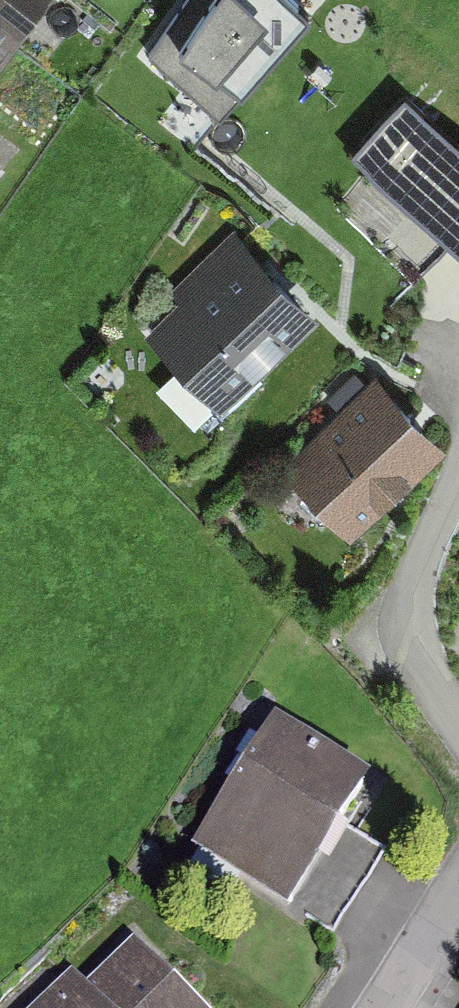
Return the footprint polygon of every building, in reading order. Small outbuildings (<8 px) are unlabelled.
[(55,0),(0,0),(0,77),(55,0)] [(251,55),(294,0),(184,0),(182,2),(251,55)] [(407,91),(352,152),(458,249),(458,138),(407,91)] [(233,410),(334,315),(246,223),(179,286),(191,299),(157,331),(233,410)] [(347,545),(444,451),(372,378),(276,472),(347,545)] [(407,828),(364,800),(388,765),(288,699),(276,717),(266,711),(253,731),(266,739),(211,822),(351,913),(407,828)] [(95,978),(83,964),(35,1007),(207,1007),(141,936),(95,978)]
